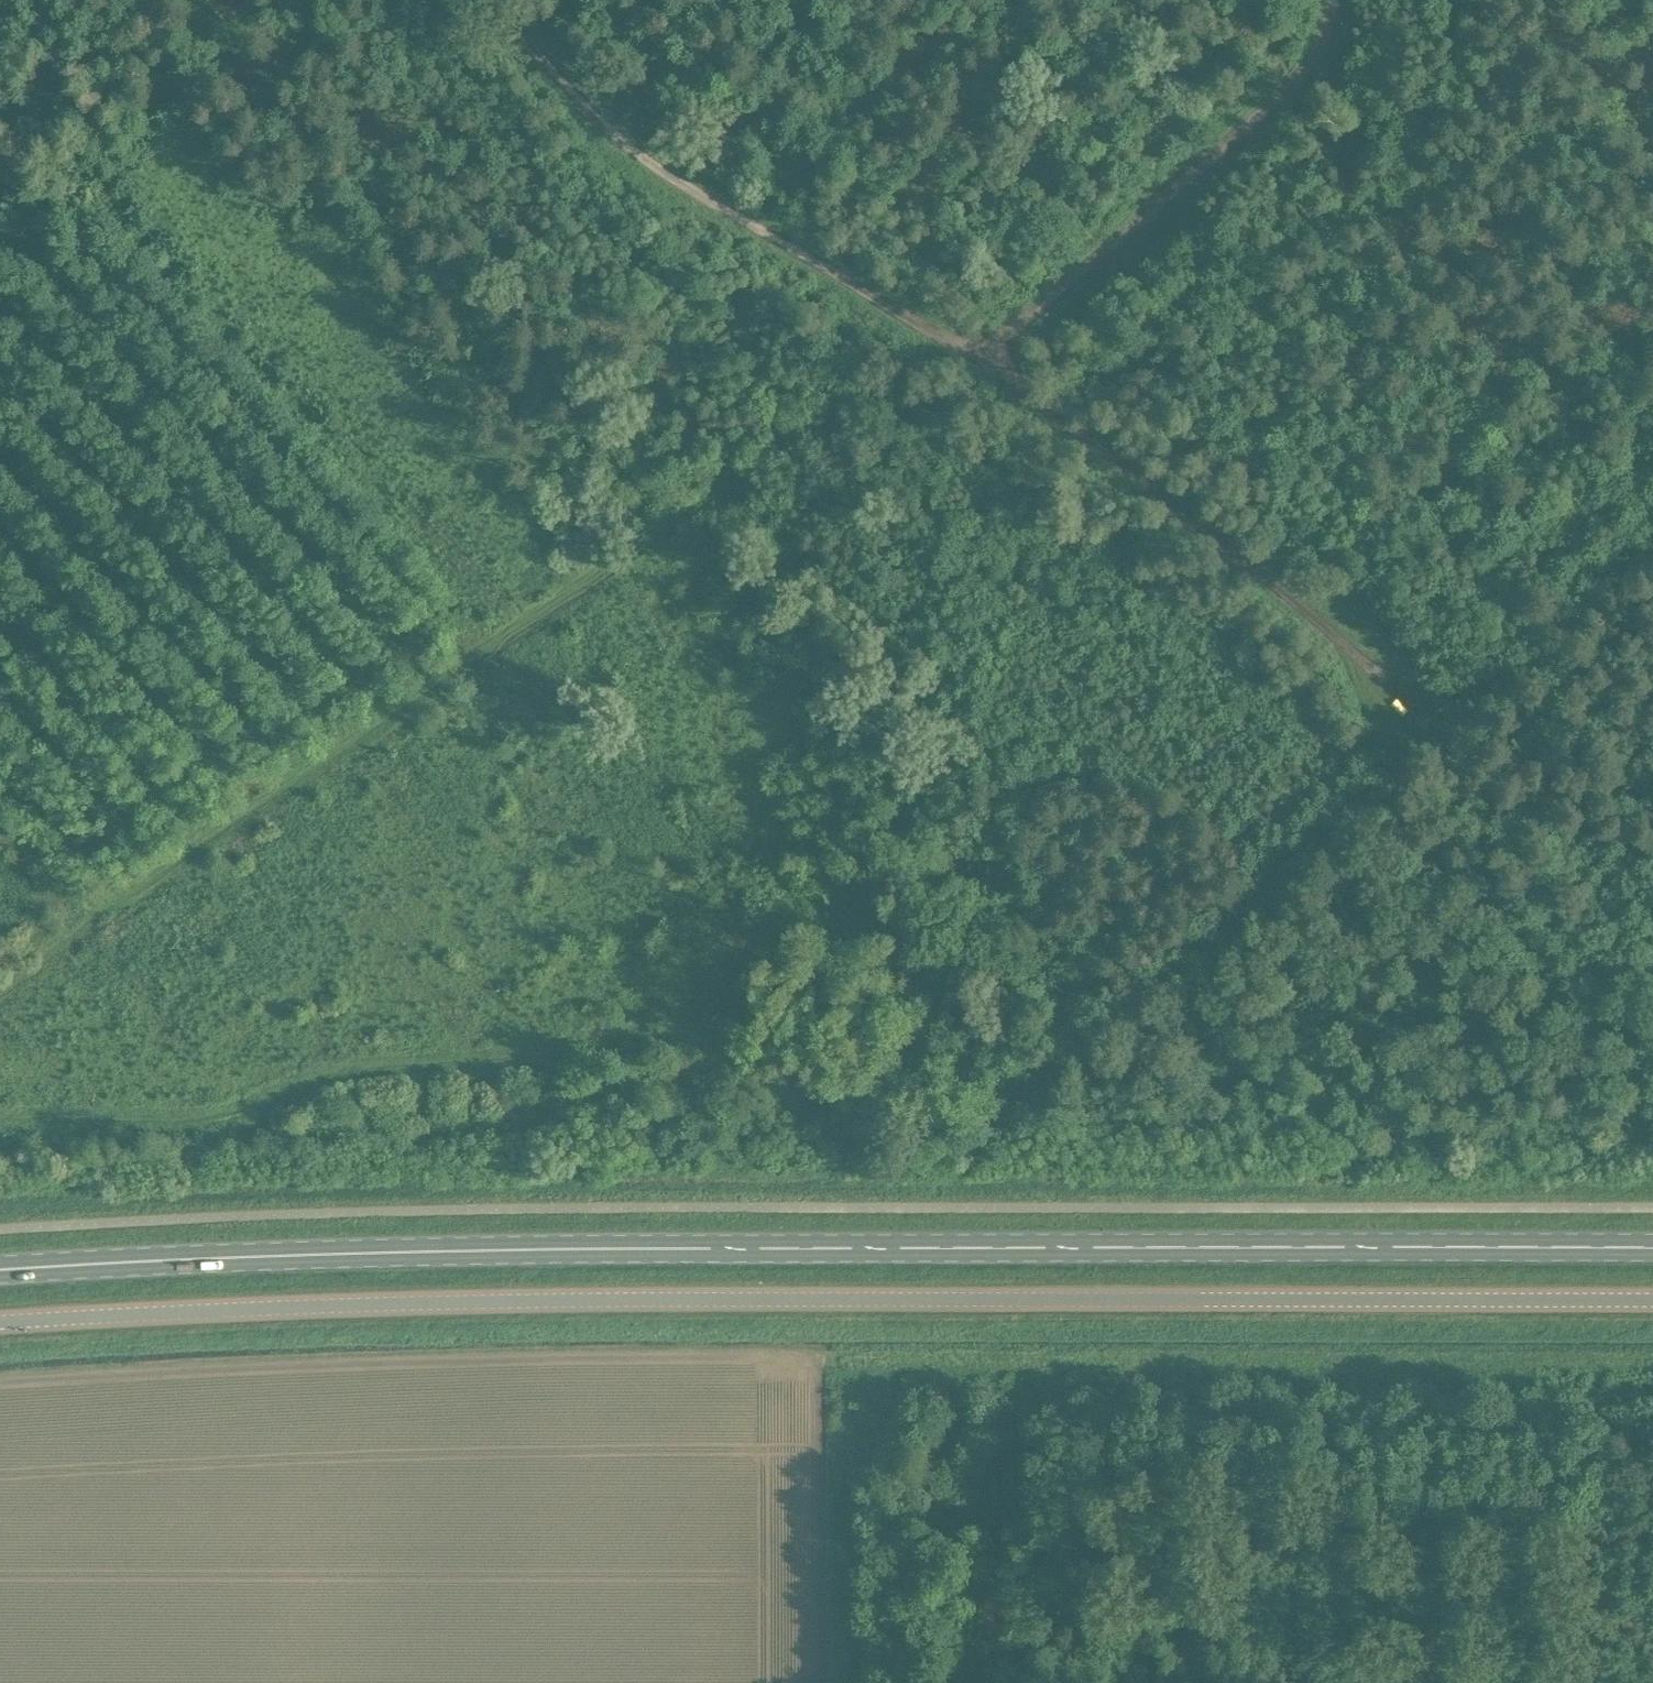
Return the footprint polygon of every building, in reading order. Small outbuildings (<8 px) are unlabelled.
[(963,1273),(964,1291),(975,1291),(974,1272),(963,1273)]
